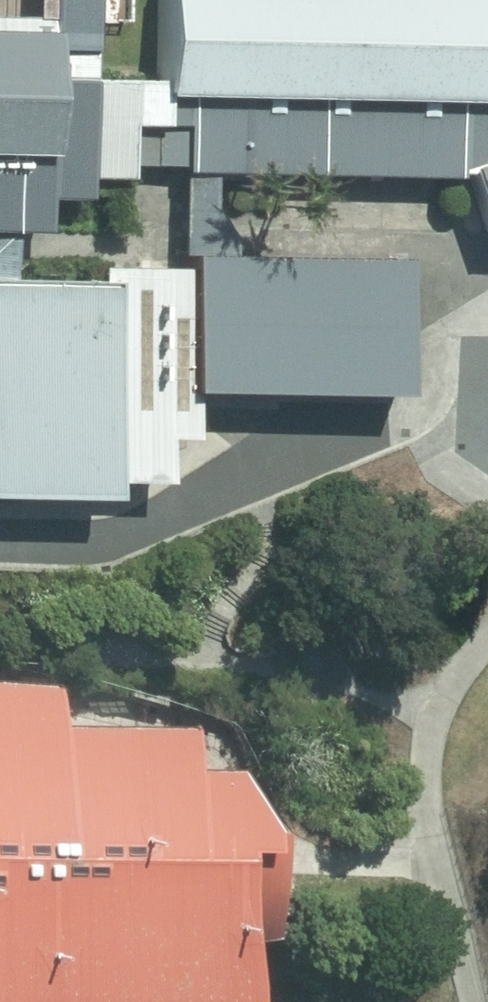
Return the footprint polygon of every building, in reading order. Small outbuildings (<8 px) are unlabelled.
[(35,233),(36,201),(66,202),(67,183),(106,183),(107,127),(172,128),(171,171),(439,176),(487,158),(487,106),(378,103),(250,101),(138,99),(138,86),(66,85),(69,0),(13,0),(12,39),(0,38),(0,232),(35,233)] [(138,86),(138,99),(161,96),(250,101),(253,0),(143,0),(138,86)] [(250,101),(378,103),(381,0),(253,0),(250,101)] [(378,103),(487,106),(487,0),(381,0),(378,103)] [(439,176),(464,247),(487,238),(487,158),(439,176)] [(382,268),(162,264),(160,395),(380,399),(382,268)] [(0,286),(0,513),(93,515),(100,289),(0,286)] [(0,689),(0,800),(11,728),(19,691),(0,689)] [(11,728),(0,800),(0,848),(133,854),(140,773),(143,730),(11,728)] [(186,778),(140,773),(133,854),(203,855),(203,871),(203,886),(183,886),(179,943),(231,944),(234,862),(235,840),(217,840),(186,778)] [(7,882),(112,885),(183,886),(203,886),(203,871),(203,855),(133,854),(0,848),(0,882),(7,882)] [(4,1001),(106,1001),(112,885),(7,882),(4,1001)] [(106,1001),(177,1001),(179,943),(183,886),(112,885),(106,1001)]
